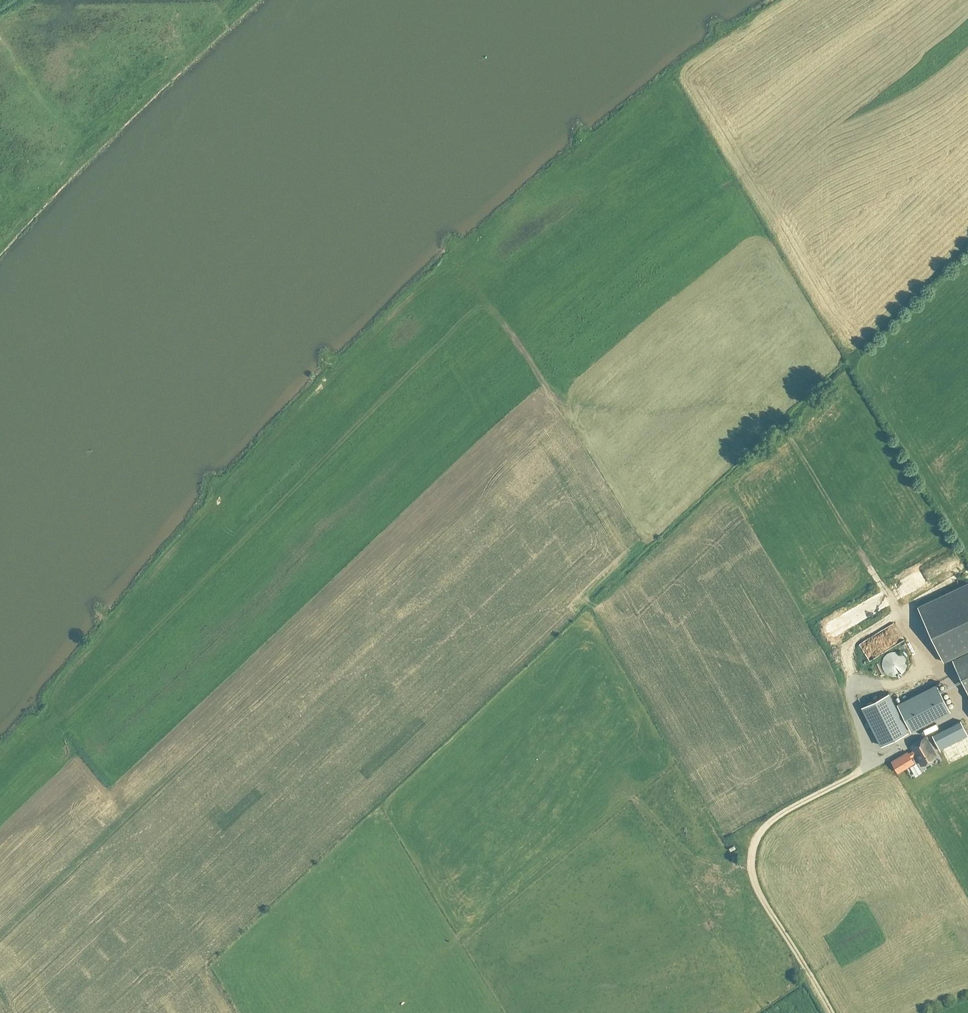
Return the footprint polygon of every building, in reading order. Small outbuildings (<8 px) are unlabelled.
[(917,569),(893,578),(898,590),(922,581),(917,569)] [(967,651),(967,582),(917,606),(943,661),(953,656),(954,658),(967,651)] [(908,609),(903,612),(908,621),(913,618),(908,609)] [(951,660),(967,696),(967,651),(951,660)] [(883,671),(886,675),(890,677),(894,677),(899,676),(902,674),(905,670),(906,666),(906,662),(906,661),(904,657),(901,654),(897,653),(893,652),(889,653),(885,656),(883,659),(881,663),(881,667),(883,671)] [(839,656),(836,658),(841,671),(845,669),(839,656)] [(949,710),(936,684),(897,705),(910,731),(949,710)] [(907,732),(887,693),(861,706),(881,745),(907,732)] [(939,750),(967,735),(960,721),(932,735),(939,750)] [(908,753),(910,757),(915,755),(921,764),(936,756),(925,737),(910,746),(913,750),(908,753)] [(910,757),(908,753),(907,752),(891,761),(898,773),(914,763),(910,757)]
